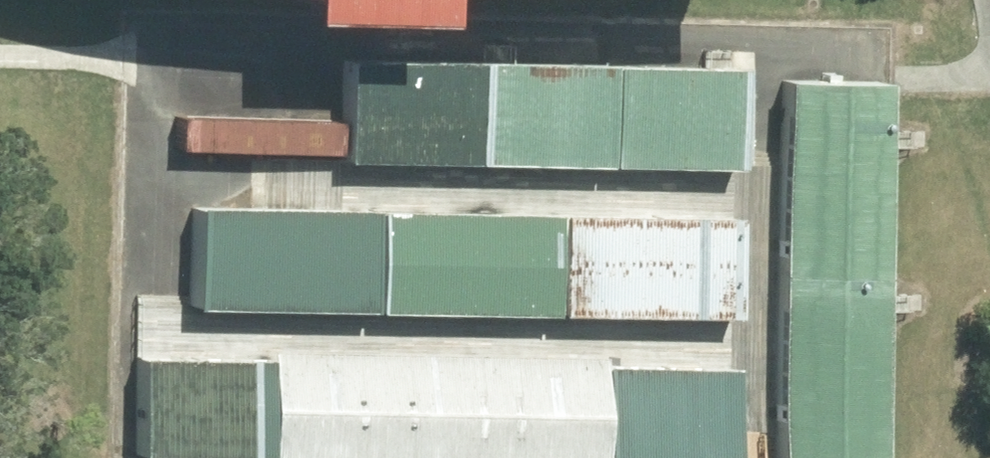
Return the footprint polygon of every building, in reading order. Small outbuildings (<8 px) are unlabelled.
[(240,31),(374,34),(375,0),(240,0),(240,31)] [(489,66),(359,63),(357,165),(487,167),(489,66)] [(625,69),(489,66),(487,167),(622,170),(625,69)] [(747,72),(625,69),(622,170),(745,173),(747,72)] [(901,86),(795,83),(791,280),(896,281),(901,86)] [(208,313),(387,316),(388,215),(209,212),(208,313)] [(387,316),(570,319),(572,218),(388,215),(387,316)] [(570,319),(751,321),(752,221),(572,218),(570,319)] [(791,280),(790,457),(895,457),(896,281),(791,280)] [(151,362),(150,457),(278,457),(279,363),(151,362)] [(279,363),(278,457),(445,457),(447,365),(279,363)] [(447,365),(445,457),(613,457),(615,368),(447,365)] [(615,368),(613,457),(746,457),(747,371),(615,368)]
